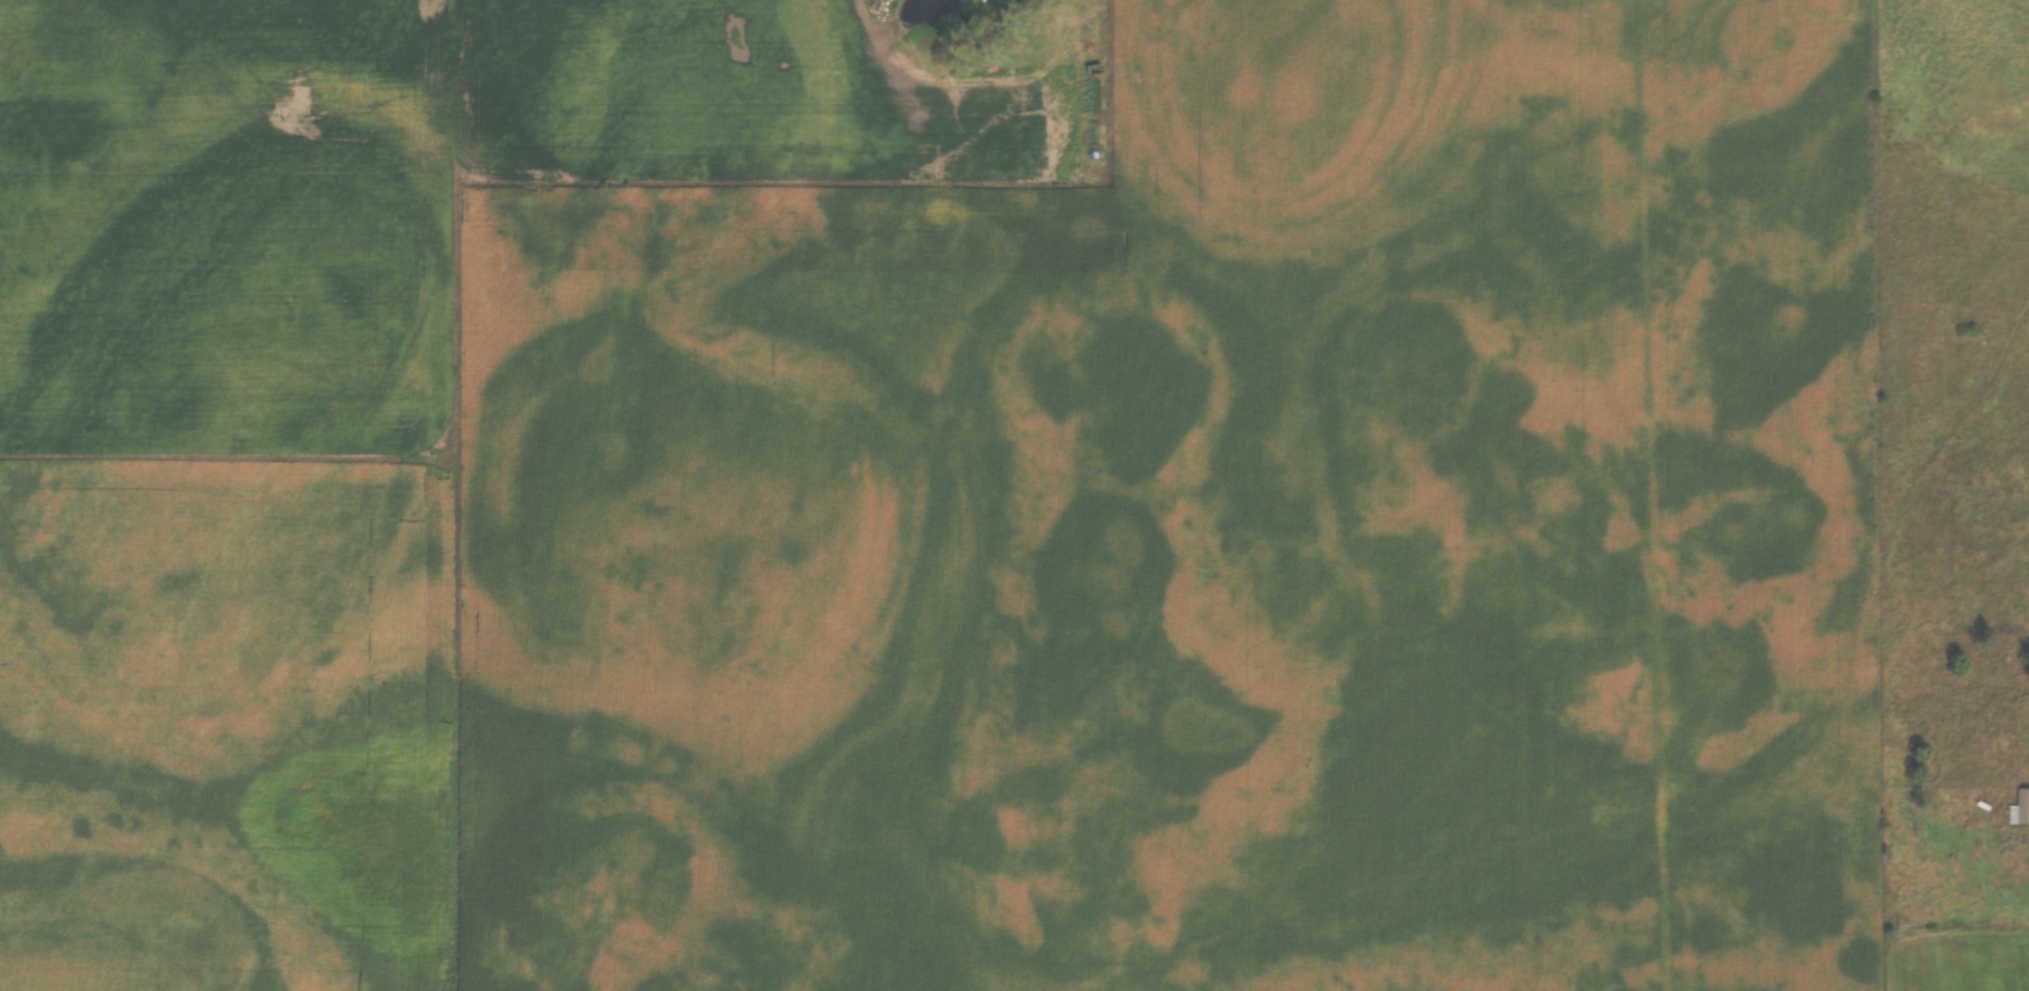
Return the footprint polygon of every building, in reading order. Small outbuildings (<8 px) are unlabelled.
[(2020,789),(2020,825),(2028,825),(2028,789),(2020,789)]
